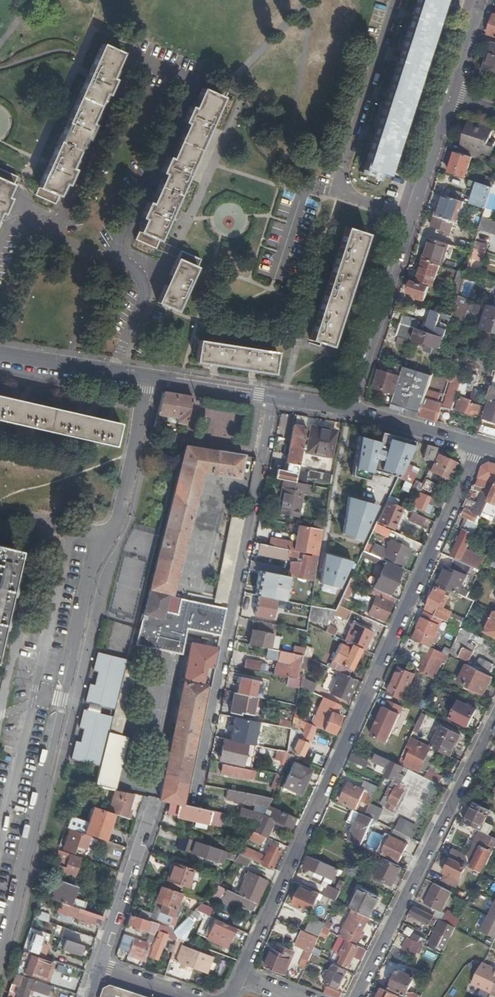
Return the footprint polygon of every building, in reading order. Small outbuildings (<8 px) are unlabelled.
[(363,168),(386,175),(442,0),(417,0),(363,168)] [(494,14),(492,23),(489,22),(486,32),(489,33),(488,35),(494,38),(494,14)] [(492,44),(482,74),(494,78),(494,44),(492,44)] [(124,57),(104,48),(36,199),(56,208),(66,188),(69,189),(76,174),(73,172),(86,143),(89,144),(96,129),(93,127),(106,98),(110,99),(117,84),(113,82),(124,57)] [(224,105),(203,96),(195,115),(192,114),(184,129),(188,131),(172,166),(169,164),(162,180),(165,181),(152,211),(149,209),(142,225),(145,227),(136,247),(156,257),(224,105)] [(493,130),(468,123),(459,153),(472,157),(481,160),(483,154),(491,156),(494,145),(494,141),(491,139),(493,130)] [(459,153),(456,152),(449,174),(465,178),(472,157),(459,153)] [(0,180),(0,223),(4,225),(11,209),(7,208),(16,187),(0,180)] [(491,193),(492,188),(477,183),(471,204),(477,206),(486,208),(491,193)] [(444,188),(442,195),(461,201),(463,194),(444,188)] [(442,195),(432,192),(428,206),(438,209),(442,195)] [(491,193),(486,208),(494,211),(494,195),(491,193)] [(461,201),(442,195),(438,209),(435,216),(454,222),(457,223),(464,202),(461,201)] [(485,210),(486,208),(477,206),(472,222),(481,225),(483,217),(485,210)] [(486,208),(485,210),(483,217),(494,221),(494,211),(486,208)] [(449,236),(454,222),(435,216),(432,227),(440,230),(439,233),(449,236)] [(483,217),(481,225),(479,230),(494,235),(494,221),(483,217)] [(367,233),(346,226),(309,338),(331,345),(367,233)] [(444,257),(448,244),(430,239),(427,250),(424,249),(422,257),(424,257),(423,260),(424,260),(440,265),(441,265),(444,257)] [(487,246),(475,241),(473,248),(485,252),(487,246)] [(468,264),(472,252),(448,244),(444,257),(468,264)] [(181,250),(157,302),(177,311),(200,259),(181,250)] [(432,286),(440,265),(424,260),(423,263),(418,261),(417,264),(419,265),(417,271),(420,272),(416,281),(432,286)] [(465,274),(465,272),(459,271),(455,282),(456,282),(462,284),(465,274)] [(471,294),(472,282),(463,281),(462,293),(471,294)] [(428,288),(411,282),(408,293),(416,296),(415,299),(424,302),(428,288)] [(458,295),(462,284),(456,282),(453,293),(458,295)] [(470,299),(458,295),(451,316),(450,319),(462,323),(470,299)] [(488,305),(480,329),(494,334),(494,307),(493,307),(488,305)] [(450,319),(451,316),(431,310),(426,327),(417,324),(418,319),(403,315),(400,323),(401,323),(416,329),(444,338),(447,329),(437,326),(440,318),(450,321),(450,319)] [(416,329),(401,323),(396,337),(398,337),(411,342),(413,339),(416,329)] [(439,355),(444,338),(416,329),(413,339),(425,343),(423,349),(424,351),(439,355)] [(411,342),(398,337),(395,344),(409,349),(411,342)] [(277,352),(199,340),(196,361),(274,373),(277,352)] [(413,380),(416,371),(404,366),(400,376),(413,380)] [(398,385),(400,377),(380,370),(374,388),(394,394),(397,384),(398,385)] [(420,382),(423,373),(416,371),(413,380),(405,408),(411,410),(420,382)] [(464,374),(458,372),(454,387),(459,388),(464,375),(464,374)] [(429,385),(432,376),(423,373),(420,382),(429,385)] [(489,393),(487,398),(490,400),(484,417),(494,421),(494,373),(489,393)] [(464,375),(459,388),(466,391),(469,383),(474,384),(476,379),(464,375)] [(405,408),(413,380),(400,376),(400,377),(398,385),(390,408),(404,411),(405,408)] [(425,399),(429,385),(420,382),(411,410),(420,413),(425,399)] [(459,388),(454,387),(452,386),(449,396),(456,398),(459,388)] [(482,405),(484,406),(487,398),(489,393),(484,391),(481,400),(472,397),(471,402),(460,398),(456,408),(479,416),(482,405)] [(191,396),(162,392),(156,414),(177,418),(176,422),(184,424),(191,396)] [(0,396),(0,420),(114,446),(119,423),(0,396)] [(456,398),(449,396),(448,396),(444,408),(452,410),(456,398)] [(442,404),(425,399),(420,413),(419,416),(437,421),(442,404)] [(276,469),(274,478),(284,480),(294,482),(307,417),(295,414),(286,462),(287,462),(285,470),(283,470),(276,469)] [(464,427),(476,431),(479,423),(467,419),(464,427)] [(160,423),(154,421),(152,432),(158,433),(160,423)] [(329,455),(334,431),(312,427),(307,450),(329,455)] [(376,468),(399,475),(405,462),(415,441),(377,430),(374,440),(354,434),(347,477),(372,484),(376,468)] [(423,457),(433,461),(436,447),(426,444),(423,457)] [(239,540),(244,514),(230,512),(211,604),(180,598),(176,613),(165,611),(169,594),(170,594),(171,593),(176,572),(201,471),(238,478),(242,455),(215,451),(184,446),(139,628),(135,645),(180,654),(186,629),(219,636),(224,614),(229,589),(234,565),(239,540)] [(449,480),(456,463),(437,454),(429,471),(449,480)] [(411,464),(405,462),(399,475),(398,477),(404,480),(400,488),(407,491),(418,467),(411,464)] [(489,463),(482,466),(476,485),(474,485),(473,489),(484,494),(479,505),(486,508),(489,501),(494,488),(494,465),(489,463)] [(421,488),(433,494),(438,484),(425,478),(421,488)] [(419,491),(422,483),(415,479),(409,493),(416,496),(418,492),(419,491)] [(308,492),(309,485),(294,482),(284,480),(277,513),(297,517),(302,491),(308,492)] [(416,496),(412,506),(427,513),(431,505),(426,503),(429,497),(418,492),(416,496)] [(339,533),(360,538),(375,504),(345,495),(339,533)] [(439,508),(442,501),(431,496),(428,503),(439,508)] [(387,500),(377,521),(394,529),(403,508),(387,500)] [(465,500),(462,507),(465,508),(476,513),(478,507),(465,500)] [(478,507),(476,513),(482,516),(486,508),(479,505),(478,507)] [(476,513),(465,508),(462,515),(467,517),(461,528),(464,529),(461,537),(459,541),(451,557),(461,561),(477,525),(478,525),(482,516),(476,513)] [(421,526),(424,518),(411,512),(407,520),(421,526)] [(386,537),(390,530),(376,524),(373,530),(386,537)] [(319,529),(299,525),(294,550),(298,551),(318,555),(322,529),(319,529)] [(264,539),(263,544),(288,549),(289,543),(264,539)] [(400,567),(401,568),(410,548),(391,539),(386,550),(373,544),(369,553),(383,559),(400,567)] [(263,544),(257,543),(256,546),(258,546),(257,553),(286,559),(286,555),(297,557),(298,551),(294,550),(288,549),(263,544)] [(0,546),(0,614),(15,549),(0,546)] [(370,587),(372,588),(390,596),(394,588),(391,587),(400,567),(383,559),(369,553),(363,550),(361,556),(380,565),(370,587)] [(350,560),(326,553),(322,584),(337,588),(350,560)] [(290,561),(287,575),(311,580),(314,581),(318,556),(311,554),(311,556),(302,554),(301,561),(290,561)] [(447,567),(438,585),(458,594),(471,567),(461,562),(455,559),(451,569),(447,567)] [(250,561),(249,568),(280,574),(281,566),(250,561)] [(265,581),(275,583),(277,576),(266,574),(265,581)] [(338,605),(345,609),(349,600),(347,600),(356,581),(350,578),(338,605)] [(261,580),(260,590),(275,592),(277,583),(275,583),(265,581),(261,580)] [(383,621),(394,598),(390,596),(372,588),(370,594),(376,596),(368,614),(383,621)] [(436,614),(435,616),(443,620),(447,622),(451,613),(444,609),(449,597),(445,595),(446,592),(436,588),(427,609),(436,614)] [(260,590),(259,595),(274,598),(275,592),(260,590)] [(244,592),(242,601),(256,604),(257,595),(244,592)] [(176,613),(180,598),(170,594),(169,594),(165,611),(176,613)] [(274,598),(259,595),(255,615),(272,618),(275,599),(274,598)] [(347,619),(350,611),(345,609),(338,605),(335,611),(334,613),(347,619)] [(331,617),(332,610),(323,608),(322,615),(331,617)] [(423,618),(413,639),(423,644),(430,647),(443,620),(435,616),(427,612),(424,618),(423,618)] [(494,612),(485,632),(493,636),(494,634),(494,612)] [(454,613),(450,619),(458,625),(462,618),(454,613)] [(274,624),(257,620),(255,630),(272,633),(274,624)] [(360,649),(364,650),(373,630),(354,621),(344,641),(352,644),(360,649)] [(328,625),(325,632),(333,636),(336,629),(328,625)] [(467,642),(471,633),(461,628),(450,653),(469,662),(473,652),(471,651),(474,645),(467,642)] [(250,635),(248,644),(269,649),(272,633),(255,630),(251,629),(251,632),(250,635)] [(413,639),(407,637),(404,644),(409,646),(413,639)] [(190,643),(158,799),(168,801),(178,803),(181,804),(203,687),(207,687),(215,648),(190,643)] [(329,667),(348,676),(360,649),(352,644),(350,649),(340,644),(329,667)] [(420,651),(428,655),(431,648),(430,647),(423,644),(420,651)] [(302,655),(303,648),(293,646),(292,653),(302,655)] [(302,655),(310,659),(314,652),(303,648),(302,655)] [(441,660),(445,662),(448,655),(431,648),(428,655),(420,672),(433,679),(441,660)] [(118,667),(121,656),(99,651),(94,669),(99,670),(96,684),(91,683),(86,701),(105,706),(108,697),(116,699),(124,668),(118,667)] [(274,666),(272,674),(286,677),(296,679),(297,672),(295,672),(297,663),(301,662),(302,656),(292,655),(292,653),(279,651),(277,661),(290,664),(289,669),(274,666)] [(301,662),(300,667),(309,669),(310,659),(302,655),(302,656),(301,662)] [(398,656),(396,663),(401,665),(404,659),(398,656)] [(488,674),(493,665),(481,659),(476,668),(488,674)] [(137,663),(125,660),(124,668),(116,699),(114,708),(112,715),(110,724),(107,734),(120,737),(137,663)] [(259,670),(261,663),(245,660),(244,667),(259,670)] [(483,694),(492,677),(468,665),(459,682),(483,694)] [(399,669),(391,688),(405,694),(414,675),(399,669)] [(347,700),(356,682),(346,678),(346,676),(339,673),(330,692),(347,700)] [(236,693),(253,696),(256,680),(240,677),(236,693)] [(285,684),(297,687),(297,686),(298,679),(296,679),(286,677),(285,684)] [(298,679),(297,686),(301,687),(310,691),(313,684),(299,677),(298,679)] [(391,688),(388,694),(402,700),(405,694),(391,688)] [(236,693),(233,692),(229,712),(239,714),(240,712),(252,714),(255,697),(253,696),(236,693)] [(108,697),(105,706),(114,708),(116,699),(108,697)] [(315,727),(325,731),(332,734),(341,716),(336,714),(340,705),(323,697),(310,725),(315,727)] [(468,727),(476,710),(459,702),(451,719),(468,727)] [(386,743),(399,715),(383,707),(370,736),(386,743)] [(102,755),(107,734),(110,724),(102,722),(104,713),(84,708),(80,726),(85,727),(81,742),(77,740),(72,758),(94,764),(97,753),(102,755)] [(102,722),(110,724),(112,715),(104,713),(102,722)] [(426,716),(422,713),(414,731),(418,733),(426,716)] [(262,722),(235,717),(230,740),(239,742),(257,745),(262,722)] [(301,756),(315,727),(310,725),(295,718),(292,717),(291,728),(290,736),(288,750),(292,752),(301,756)] [(431,747),(450,757),(460,736),(441,726),(431,747)] [(126,738),(120,737),(107,734),(102,755),(99,765),(94,786),(113,790),(126,738)] [(220,753),(219,759),(235,763),(239,742),(230,740),(223,739),(222,745),(219,744),(217,752),(220,753)] [(420,771),(431,747),(416,740),(405,764),(420,771)] [(277,749),(286,751),(288,744),(278,742),(277,749)] [(351,754),(348,760),(363,767),(365,760),(351,754)] [(388,768),(384,777),(398,783),(401,784),(405,776),(400,774),(403,767),(398,765),(379,756),(376,763),(388,768)] [(254,777),(255,770),(222,763),(220,773),(251,779),(252,777),(254,777)] [(299,794),(309,771),(293,764),(282,787),(299,794)] [(439,785),(426,779),(408,770),(405,776),(401,784),(398,783),(397,784),(393,782),(385,798),(386,799),(389,801),(386,807),(393,811),(396,806),(396,807),(404,792),(403,791),(407,784),(433,797),(439,785)] [(439,785),(443,779),(429,772),(426,779),(439,785)] [(281,774),(276,773),(270,788),(275,789),(281,774)] [(379,787),(365,781),(362,789),(349,783),(340,802),(366,814),(371,804),(379,787)] [(127,810),(132,794),(114,790),(109,808),(118,811),(117,815),(128,819),(130,811),(127,810)] [(261,797),(227,791),(226,798),(256,804),(255,811),(240,807),(238,816),(257,820),(259,820),(268,805),(271,798),(261,796),(261,797)] [(181,804),(178,803),(178,805),(169,803),(167,813),(176,815),(176,816),(204,822),(221,825),(224,813),(200,808),(185,805),(181,804)] [(485,821),(491,811),(475,803),(465,823),(479,830),(489,835),(494,826),(485,821)] [(366,814),(366,815),(373,819),(378,821),(383,810),(371,804),(366,814)] [(77,822),(67,819),(64,827),(104,840),(113,814),(93,807),(87,823),(78,820),(77,822)] [(267,817),(269,818),(273,820),(273,821),(290,828),(294,820),(277,812),(270,809),(267,817)] [(356,825),(349,841),(361,846),(373,819),(366,815),(351,809),(346,821),(356,825)] [(263,837),(264,837),(268,826),(266,825),(269,818),(267,817),(263,815),(254,833),(256,834),(263,837)] [(395,830),(412,838),(418,827),(401,818),(395,830)] [(87,836),(69,830),(65,840),(61,839),(61,842),(64,843),(62,849),(72,852),(74,846),(77,847),(76,849),(82,851),(83,849),(85,849),(87,845),(85,844),(87,836)] [(489,835),(479,830),(476,835),(487,841),(484,847),(482,846),(474,863),(467,859),(468,858),(456,852),(452,859),(479,872),(486,858),(488,859),(494,845),(494,838),(489,835)] [(260,844),(263,837),(256,834),(254,833),(252,832),(248,839),(260,844)] [(399,862),(408,844),(386,834),(382,843),(386,846),(382,854),(399,862)] [(227,852),(181,836),(177,847),(223,863),(227,852)] [(250,859),(271,868),(279,849),(270,845),(264,857),(253,852),(249,859),(250,859)] [(494,848),(494,845),(488,859),(486,858),(479,872),(482,874),(494,848)] [(62,852),(57,850),(53,858),(59,860),(60,857),(62,852)] [(60,857),(66,860),(68,854),(62,852),(60,857)] [(72,877),(79,857),(68,854),(66,860),(65,864),(58,862),(55,871),(72,877)] [(250,859),(249,859),(242,856),(240,855),(239,856),(235,862),(246,867),(250,859)] [(339,869),(310,856),(305,866),(310,869),(307,875),(324,883),(324,882),(331,885),(334,879),(334,880),(339,869)] [(401,867),(386,859),(377,877),(392,885),(401,867)] [(459,880),(466,867),(451,859),(444,873),(445,874),(442,881),(453,886),(457,879),(459,880)] [(193,869),(173,862),(167,880),(187,887),(193,869)] [(254,903),(255,903),(265,881),(262,879),(263,877),(260,875),(259,878),(247,873),(243,882),(245,883),(239,896),(254,903)] [(59,902),(82,910),(84,902),(74,898),(70,897),(71,894),(73,887),(57,881),(50,899),(59,902)] [(440,912),(450,891),(434,884),(424,904),(440,912)] [(254,903),(239,896),(221,887),(218,885),(210,894),(221,899),(222,897),(251,911),(254,903)] [(181,893),(161,886),(156,901),(157,902),(163,904),(158,920),(171,924),(173,918),(177,905),(181,893)] [(329,886),(324,896),(336,901),(341,891),(329,886)] [(311,913),(319,896),(302,888),(294,905),(311,913)] [(352,909),(354,910),(370,918),(379,898),(362,889),(352,909)] [(324,896),(324,895),(322,900),(334,906),(336,901),(324,896)] [(99,926),(102,917),(82,910),(59,902),(56,913),(99,926)] [(157,902),(153,913),(151,920),(157,923),(158,920),(163,904),(157,902)] [(214,909),(201,903),(194,910),(210,917),(214,909)] [(482,931),(494,937),(494,904),(482,931)] [(181,907),(177,905),(173,918),(177,919),(181,907)] [(433,916),(415,907),(410,915),(433,926),(436,921),(432,919),(433,916)] [(143,910),(141,917),(150,920),(151,920),(153,913),(143,910)] [(343,930),(339,936),(340,936),(356,945),(370,918),(354,910),(351,917),(357,919),(350,933),(343,930)] [(456,926),(461,917),(447,911),(443,920),(456,926)] [(50,916),(35,912),(33,918),(48,923),(50,916)] [(146,942),(151,944),(156,930),(159,923),(157,923),(151,920),(150,920),(149,921),(131,915),(128,924),(146,930),(150,931),(146,942)] [(177,937),(184,940),(194,921),(187,917),(173,931),(177,937)] [(312,918),(305,932),(319,938),(324,928),(325,924),(312,918)] [(225,947),(234,928),(215,919),(206,939),(225,947)] [(438,948),(450,925),(441,920),(430,944),(438,948)] [(167,934),(170,927),(159,923),(156,930),(159,931),(149,956),(157,959),(161,950),(160,949),(163,942),(164,942),(167,934)] [(65,937),(68,930),(56,926),(53,933),(65,937)] [(304,959),(308,961),(312,953),(313,950),(319,938),(305,932),(302,930),(295,946),(307,952),(304,959)] [(163,963),(168,964),(177,937),(173,931),(171,936),(163,963)] [(88,945),(90,938),(75,932),(73,939),(88,945)] [(36,953),(45,956),(48,947),(40,944),(42,937),(36,935),(32,933),(26,950),(36,953)] [(144,953),(148,954),(151,944),(146,942),(124,934),(123,937),(127,939),(125,947),(137,951),(135,954),(139,955),(140,952),(144,953)] [(354,957),(362,961),(367,951),(356,945),(340,936),(333,950),(340,954),(345,944),(348,946),(339,964),(348,968),(354,957)] [(418,957),(424,945),(408,937),(402,949),(418,957)] [(79,954),(82,945),(64,939),(61,948),(79,954)] [(205,972),(212,956),(181,944),(175,961),(205,972)] [(345,944),(340,954),(336,962),(339,964),(348,946),(345,944)] [(281,974),(291,951),(284,948),(282,953),(274,950),(266,967),(281,974)] [(423,955),(434,958),(436,952),(425,949),(423,955)] [(313,950),(312,953),(327,961),(329,958),(313,950)] [(18,975),(26,952),(22,951),(17,965),(14,974),(18,975)] [(53,964),(31,956),(25,973),(47,980),(53,964)] [(494,968),(494,969),(483,963),(473,984),(494,995),(494,968)] [(339,989),(347,971),(333,964),(330,971),(327,970),(326,974),(328,975),(324,982),(339,989)] [(421,996),(413,992),(408,993),(407,992),(414,978),(398,970),(389,987),(405,995),(404,996),(421,996)] [(49,986),(32,980),(22,977),(22,976),(18,975),(14,974),(11,984),(14,985),(18,987),(15,996),(26,996),(28,991),(45,996),(49,986)] [(53,987),(67,992),(71,982),(56,977),(53,987)] [(112,984),(105,987),(102,996),(150,996),(112,984)] [(398,996),(382,988),(377,996),(398,996)]
